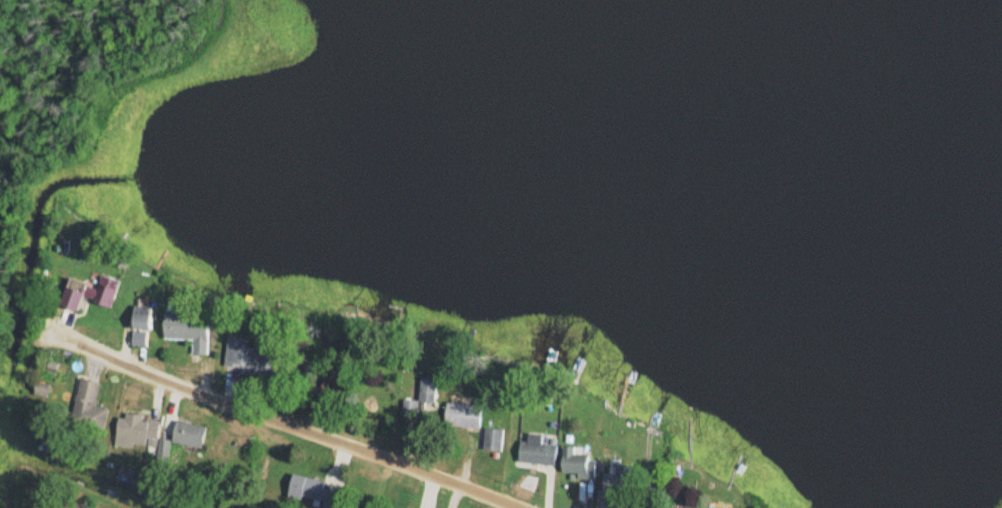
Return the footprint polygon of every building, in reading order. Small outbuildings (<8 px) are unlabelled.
[(115,310),(124,281),(105,275),(101,288),(74,279),(65,306),(84,312),(88,301),(115,310)] [(157,329),(157,309),(145,309),(145,316),(141,316),(141,329),(157,329)] [(169,341),(197,341),(196,355),(214,355),(215,323),(201,322),(201,310),(170,309),(169,341)] [(244,376),(281,378),(283,350),(251,348),(251,338),(231,337),(229,366),(244,367),(244,376)] [(70,415),(104,424),(108,409),(98,406),(105,383),(80,376),(70,415)] [(405,418),(438,419),(440,380),(423,379),(422,401),(406,400),(405,418)] [(447,427),(484,427),(484,404),(448,404),(447,427)] [(123,442),(152,445),(152,440),(162,440),(164,418),(125,415),(123,442)] [(211,427),(178,420),(174,441),(165,439),(161,458),(202,467),(211,427)] [(506,452),(506,429),(487,429),(487,452),(506,452)] [(523,442),(521,462),(561,466),(563,444),(533,442),(533,443),(523,442)] [(580,459),(580,447),(565,447),(566,478),(599,476),(598,458),(580,459)] [(603,474),(603,507),(621,507),(621,492),(631,492),(631,470),(622,469),(622,474),(603,474)] [(288,500),(317,507),(340,507),(346,489),(295,475),(288,500)]
